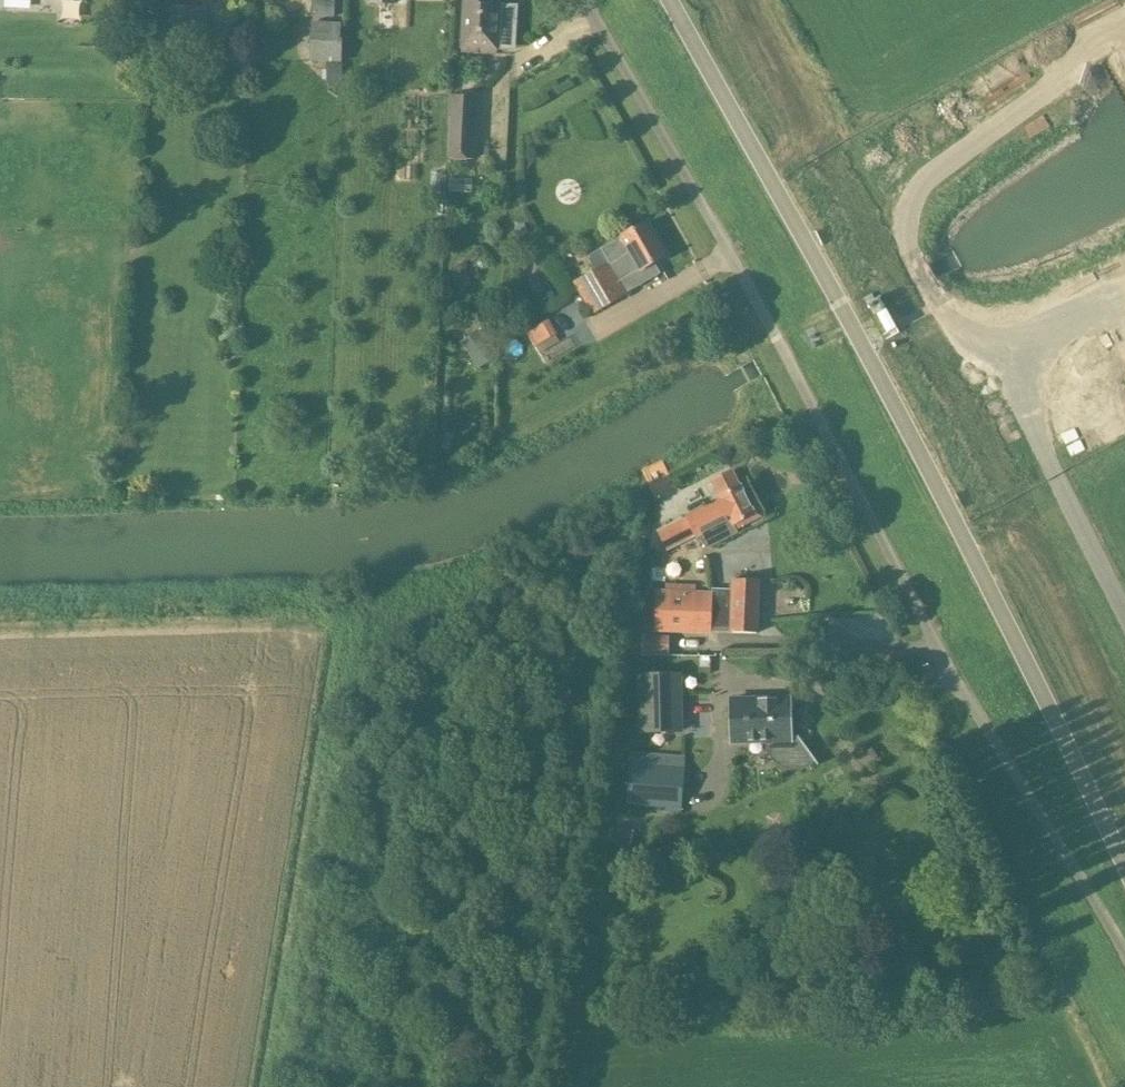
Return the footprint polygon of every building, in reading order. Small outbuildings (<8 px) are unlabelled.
[(313,16),(335,16),(336,0),(313,0),(313,16)] [(462,49),(463,49),(462,52),(513,54),(514,30),(499,30),(501,0),(465,0),(462,49)] [(153,54),(172,55),(205,57),(206,46),(206,45),(209,6),(172,4),(170,29),(158,29),(159,7),(146,7),(144,28),(143,53),(153,54)] [(310,60),(342,62),(344,38),(342,38),(342,23),(312,21),(310,60)] [(343,82),(344,63),(326,63),(326,82),(343,82)] [(478,119),(452,118),(450,158),(476,160),(478,119)] [(611,262),(577,282),(594,312),(628,292),(622,281),(666,255),(647,222),(603,247),(611,262)] [(886,309),(876,314),(885,331),(891,327),(894,326),(886,309)] [(544,340),(558,333),(550,319),(536,326),(544,340)] [(463,341),(481,365),(497,352),(479,329),(463,341)] [(755,513),(741,485),(740,485),(732,470),(713,480),(720,495),(721,498),(658,531),(668,551),(696,537),(698,542),(705,544),(732,531),(733,524),(755,513)] [(758,633),(760,580),(732,579),(732,591),(713,590),(713,592),(657,590),(656,630),(712,633),(712,630),(758,633)] [(641,636),(641,654),(668,655),(668,637),(641,636)] [(644,735),(680,734),(678,676),(642,677),(644,735)] [(733,740),(771,739),(772,742),(772,745),(773,748),(775,750),(776,753),(778,755),(781,757),(783,759),(786,761),(788,762),(791,763),(794,763),(797,764),(800,763),(803,763),(806,762),(809,761),(812,760),(816,767),(818,766),(798,737),(791,737),(790,700),(732,701),(733,740)] [(630,767),(627,810),(682,814),(685,771),(630,767)]
